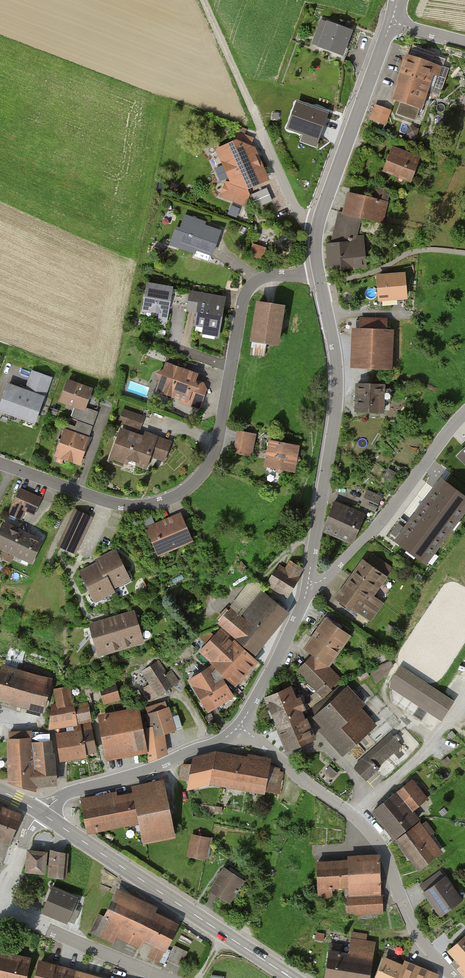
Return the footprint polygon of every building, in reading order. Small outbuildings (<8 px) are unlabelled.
[(343,54),(352,26),(322,16),(313,44),(343,54)] [(440,66),(407,55),(392,99),(425,110),(440,66)] [(328,113),(298,103),(289,129),(319,139),(328,113)] [(375,105),(371,121),(388,126),(393,109),(375,105)] [(230,144),(216,150),(229,181),(226,180),(220,197),(245,206),(251,191),(271,182),(255,148),(251,146),(254,140),(235,132),(230,144)] [(423,156),(393,146),(384,171),(413,182),(423,156)] [(331,242),(326,243),(328,271),(368,267),(363,235),(358,236),(362,219),(383,224),(389,202),(348,191),(342,212),(337,211),(331,242)] [(205,222),(186,216),(176,246),(196,252),(197,249),(213,254),(221,231),(203,226),(205,222)] [(263,260),(268,250),(254,243),(249,253),(263,260)] [(406,272),(374,275),(377,305),(409,302),(406,272)] [(174,287),(147,283),(143,311),(159,313),(158,321),(169,323),(174,287)] [(226,296),(190,290),(186,311),(197,313),(195,326),(203,327),(202,333),(220,336),(226,296)] [(286,305),(257,301),(251,342),(280,346),(286,305)] [(358,328),(352,328),(351,369),(393,370),(394,331),(388,331),(389,318),(359,318),(358,328)] [(251,354),(266,356),(267,348),(252,347),(251,354)] [(199,373),(166,362),(156,393),(178,400),(177,403),(200,410),(207,389),(204,383),(197,380),(199,373)] [(8,382),(0,407),(0,412),(36,425),(53,377),(32,370),(25,388),(8,382)] [(94,388),(68,379),(59,402),(85,412),(94,388)] [(386,385),(356,384),(355,414),(385,415),(386,385)] [(146,416),(123,408),(118,423),(141,430),(146,416)] [(143,435),(120,427),(111,454),(147,467),(150,458),(166,464),(174,441),(144,431),(143,435)] [(91,439),(65,429),(54,458),(80,467),(91,439)] [(257,435),(237,431),(233,455),(253,459),(257,435)] [(301,447),(270,441),(265,468),(296,474),(301,447)] [(440,472),(391,539),(424,566),(464,506),(464,491),(440,472)] [(43,499),(20,489),(9,515),(22,521),(26,513),(35,517),(43,499)] [(385,497),(368,491),(362,507),(379,514),(385,497)] [(367,516),(336,503),(323,533),(354,546),(367,516)] [(93,519),(73,510),(56,547),(77,556),(93,519)] [(180,511),(145,526),(158,558),(194,544),(180,511)] [(4,522),(0,531),(0,550),(33,565),(44,539),(4,522)] [(98,565),(80,572),(94,604),(117,595),(115,590),(132,583),(117,550),(95,559),(98,565)] [(364,560),(336,599),(370,623),(383,604),(373,597),(392,568),(372,555),(367,562),(364,560)] [(278,565),(266,586),(289,599),(305,571),(289,562),(285,569),(278,565)] [(222,630),(254,659),(291,615),(273,599),(250,625),(232,610),(218,625),(222,630)] [(136,611),(89,624),(98,657),(145,643),(136,611)] [(352,636),(327,618),(304,648),(313,656),(331,668),(352,636)] [(224,678),(236,688),(259,662),(254,659),(222,630),(199,654),(213,666),(224,678)] [(331,668),(313,656),(297,672),(328,702),(312,717),(322,728),(318,732),(344,757),(377,726),(362,712),(367,707),(331,668)] [(159,660),(141,672),(150,685),(144,688),(152,701),(182,682),(174,670),(167,674),(159,660)] [(27,705),(41,709),(42,709),(49,680),(2,666),(0,672),(0,697),(27,705)] [(209,714),(236,698),(224,678),(213,666),(189,680),(209,714)] [(454,703),(400,667),(388,684),(442,720),(454,703)] [(115,681),(98,686),(104,706),(121,700),(115,681)] [(294,686),(264,698),(275,725),(305,713),(294,686)] [(66,729),(67,732),(94,728),(89,704),(75,707),(69,687),(54,690),(56,703),(52,704),(48,731),(66,729)] [(140,708),(98,715),(106,762),(148,754),(150,762),(170,757),(166,736),(177,732),(166,702),(146,708),(153,732),(145,732),(140,708)] [(41,709),(27,705),(26,710),(39,714),(41,709)] [(305,713),(275,725),(287,753),(317,741),(305,713)] [(67,732),(56,734),(60,763),(87,759),(87,755),(99,753),(94,728),(67,732)] [(401,747),(390,734),(353,766),(367,782),(380,770),(378,768),(401,747)] [(9,739),(7,739),(9,783),(33,790),(58,787),(52,742),(33,743),(32,739),(9,739)] [(216,752),(193,758),(189,789),(211,785),(265,795),(271,759),(216,752)] [(117,792),(81,799),(87,833),(138,824),(143,848),(177,841),(165,780),(131,786),(133,794),(118,796),(117,792)] [(428,800),(412,780),(369,813),(394,842),(419,822),(412,812),(428,800)] [(22,812),(0,804),(0,839),(10,843),(22,812)] [(394,842),(417,872),(444,852),(419,822),(394,842)] [(211,839),(191,835),(187,857),(206,861),(211,839)] [(49,852),(28,851),(26,874),(47,875),(49,852)] [(69,854),(53,851),(51,879),(68,880),(69,854)] [(347,861),(316,862),(318,898),(331,897),(331,889),(349,888),(350,915),(382,914),(380,855),(346,856),(347,861)] [(245,884),(224,870),(209,892),(230,906),(245,884)] [(446,877),(423,893),(440,917),(463,901),(446,877)] [(80,899),(53,888),(43,913),(69,924),(80,899)] [(159,908),(117,888),(93,936),(112,945),(116,938),(140,949),(143,942),(153,947),(148,956),(160,962),(178,924),(156,913),(159,908)] [(203,939),(185,928),(183,931),(201,942),(203,939)] [(329,950),(325,977),(370,977),(375,942),(367,941),(368,935),(352,932),(349,953),(329,950)] [(449,952),(461,965),(456,969),(464,977),(464,938),(449,952)] [(32,959),(0,952),(0,977),(28,977),(32,959)] [(440,973),(406,960),(404,964),(385,956),(376,977),(438,977),(440,973)] [(38,959),(34,977),(114,977),(38,959)]
